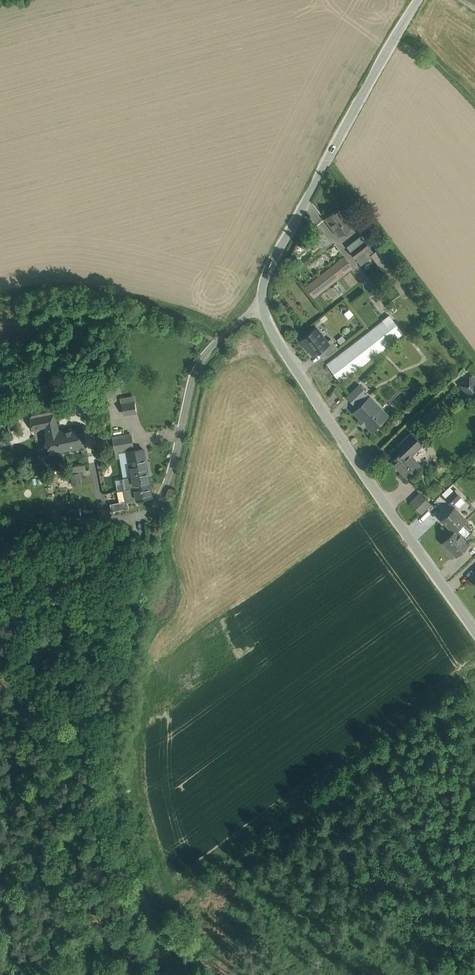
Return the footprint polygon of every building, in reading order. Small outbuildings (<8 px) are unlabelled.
[(339,208),(325,218),(339,235),(352,226),(339,208)] [(359,263),(375,252),(361,234),(346,245),(359,263)] [(344,257),(304,288),(313,298),(352,267),(344,257)] [(390,314),(327,363),(341,382),(405,333),(390,314)] [(316,328),(302,339),(315,354),(329,343),(316,328)] [(461,383),(474,401),(474,379),(472,375),(461,383)] [(112,411),(122,409),(122,414),(138,412),(135,394),(110,398),(112,411)] [(358,412),(376,431),(393,416),(375,397),(358,412)] [(37,433),(46,431),(50,454),(87,446),(82,424),(63,428),(60,413),(34,419),(37,433)] [(414,481),(427,468),(415,456),(426,445),(412,430),(388,454),(414,481)] [(138,447),(136,432),(117,435),(120,450),(138,447)] [(150,463),(148,448),(130,450),(132,465),(150,463)] [(71,483),(82,483),(81,475),(88,474),(88,464),(70,465),(71,483)] [(150,464),(131,467),(134,486),(153,483),(150,464)] [(153,483),(137,486),(140,502),(156,499),(153,483)] [(451,485),(442,493),(452,504),(455,501),(459,506),(465,500),(451,485)] [(421,513),(432,503),(420,490),(409,501),(421,513)] [(446,521),(457,533),(462,529),(471,520),(460,507),(446,521)] [(462,529),(457,533),(446,543),(460,558),(474,544),(474,543),(462,529)]
